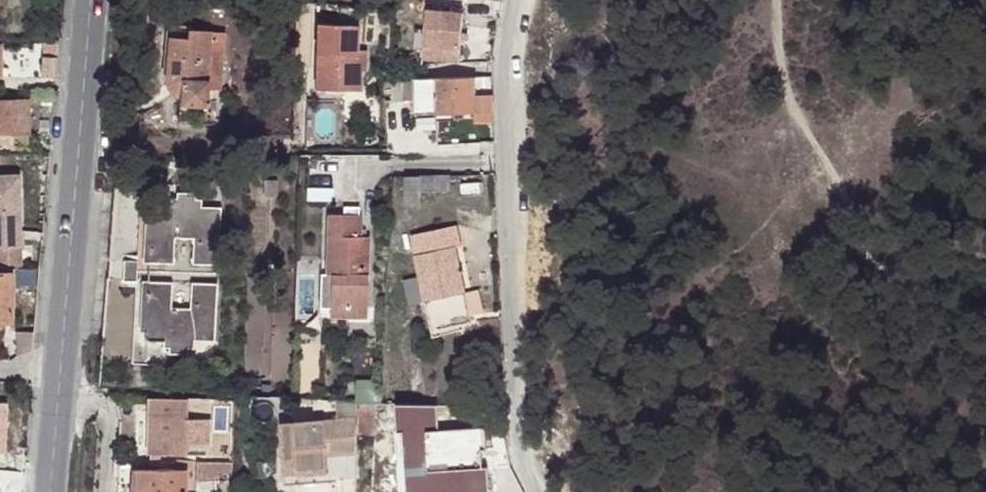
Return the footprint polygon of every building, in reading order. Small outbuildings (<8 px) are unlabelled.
[(192,1),(165,0),(161,0),(160,27),(191,28),(191,33),(169,32),(167,76),(168,81),(173,89),(180,93),(189,93),(194,92),(194,100),(219,99),(221,72),(215,71),(217,24),(192,23),(192,1)] [(421,53),(420,67),(457,66),(456,17),(420,18),(420,33),(421,53)] [(352,27),(311,26),(310,83),(331,84),(331,92),(331,93),(354,93),(355,73),(361,74),(361,52),(352,52),(352,27)] [(410,53),(421,53),(420,33),(410,33),(410,53)] [(54,77),(56,42),(42,42),(40,77),(54,77)] [(492,112),(491,80),(389,82),(388,95),(418,95),(419,114),(472,113),(472,124),(492,123),(492,112)] [(331,84),(310,83),(309,91),(331,92),(331,84)] [(27,101),(0,101),(0,133),(28,134),(27,101)] [(0,176),(0,248),(17,248),(15,175),(0,176)] [(448,193),(448,177),(401,177),(401,207),(417,207),(419,193),(448,193)] [(149,186),(122,187),(116,285),(111,360),(134,362),(149,186)] [(364,218),(364,210),(349,209),(348,217),(334,216),(328,276),(334,277),(333,310),(369,314),(374,240),(367,240),(368,219),(364,218)] [(182,222),(203,224),(203,218),(182,216),(182,222)] [(460,237),(457,217),(412,222),(419,275),(403,278),(407,303),(423,301),(427,321),(467,315),(466,308),(479,307),(475,282),(462,284),(456,238),(460,237)] [(224,279),(227,239),(209,238),(210,231),(211,224),(203,224),(182,222),(175,222),(173,228),(155,226),(152,273),(176,276),(179,249),(198,251),(195,277),(224,279)] [(11,273),(0,272),(0,320),(9,320),(11,273)] [(201,337),(218,339),(221,296),(194,292),(192,317),(174,316),(176,291),(150,287),(146,336),(163,338),(163,347),(170,347),(192,350),(199,351),(200,344),(201,337)] [(191,356),(192,350),(170,347),(170,354),(191,356)] [(182,398),(143,396),(141,462),(150,462),(150,453),(180,454),(180,445),(198,445),(198,420),(181,420),(182,398)] [(371,436),(371,401),(356,400),(355,435),(371,436)] [(337,461),(334,416),(279,421),(281,465),(337,461)] [(480,429),(425,431),(430,491),(438,491),(484,491),(481,449),(480,429)] [(489,429),(480,429),(481,449),(491,448),(489,429)] [(128,491),(189,491),(189,486),(190,466),(175,465),(174,470),(128,469),(128,491)]
